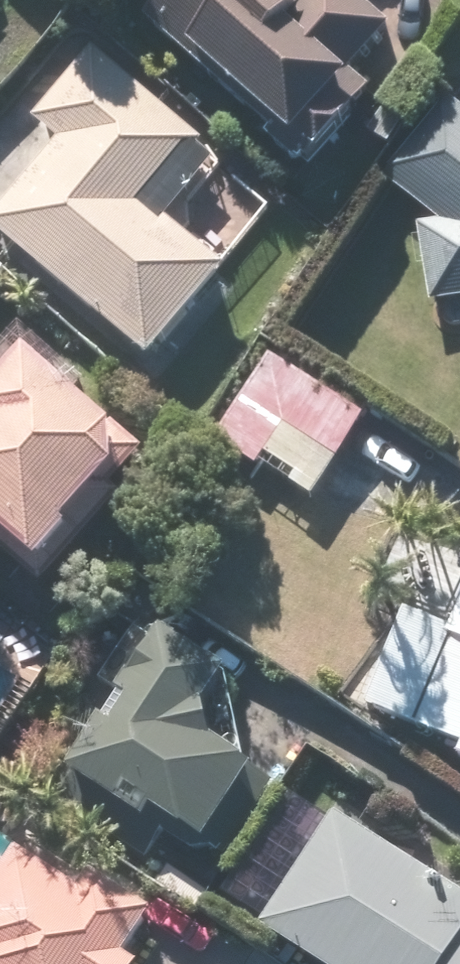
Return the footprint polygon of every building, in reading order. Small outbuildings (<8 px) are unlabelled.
[(149,15),(277,123),(269,131),(309,165),(376,87),(356,70),(396,22),(370,0),(162,0),(149,15)] [(155,357),(234,264),(173,213),(224,152),(98,46),(38,117),(63,138),(0,212),(0,226),(155,357)] [(12,70),(0,60),(0,84),(12,70)] [(459,299),(459,105),(449,96),(384,176),(440,221),(420,224),(434,304),(459,299)] [(0,386),(0,516),(48,558),(79,523),(74,519),(117,471),(123,477),(150,446),(121,421),(37,347),(36,346),(0,386)] [(318,496),(370,415),(275,354),(221,439),(260,464),(262,461),(318,496)] [(457,624),(410,605),(370,703),(459,739),(459,617),(457,624)] [(107,679),(128,692),(112,715),(78,766),(155,817),(163,804),(213,837),(264,761),(218,731),(220,715),(215,699),(237,665),(220,655),(227,643),(202,628),(195,639),(172,624),(162,639),(142,625),(107,679)] [(267,920),(334,963),(459,963),(459,883),(341,806),(267,920)] [(152,961),(138,952),(166,909),(101,868),(90,886),(28,846),(0,890),(0,963),(151,963),(152,961)]
